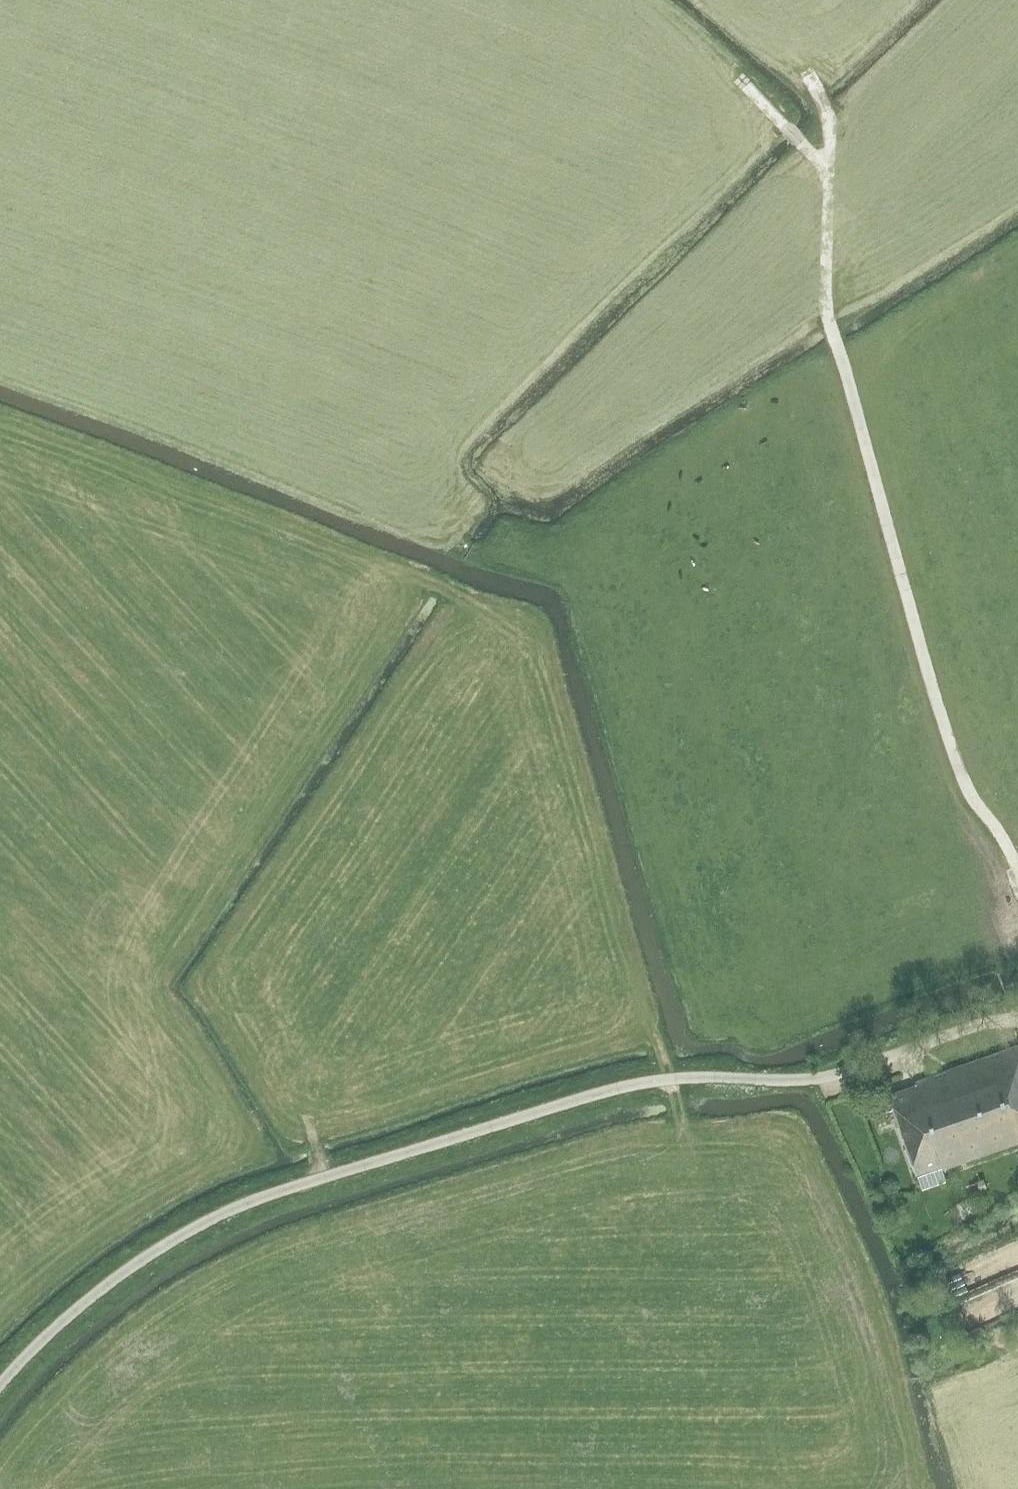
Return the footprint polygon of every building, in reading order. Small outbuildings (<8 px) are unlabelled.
[(960,1163),(1017,1143),(1017,1046),(915,1082),(916,1085),(890,1094),(918,1174),(943,1166),(944,1169),(960,1163)]
